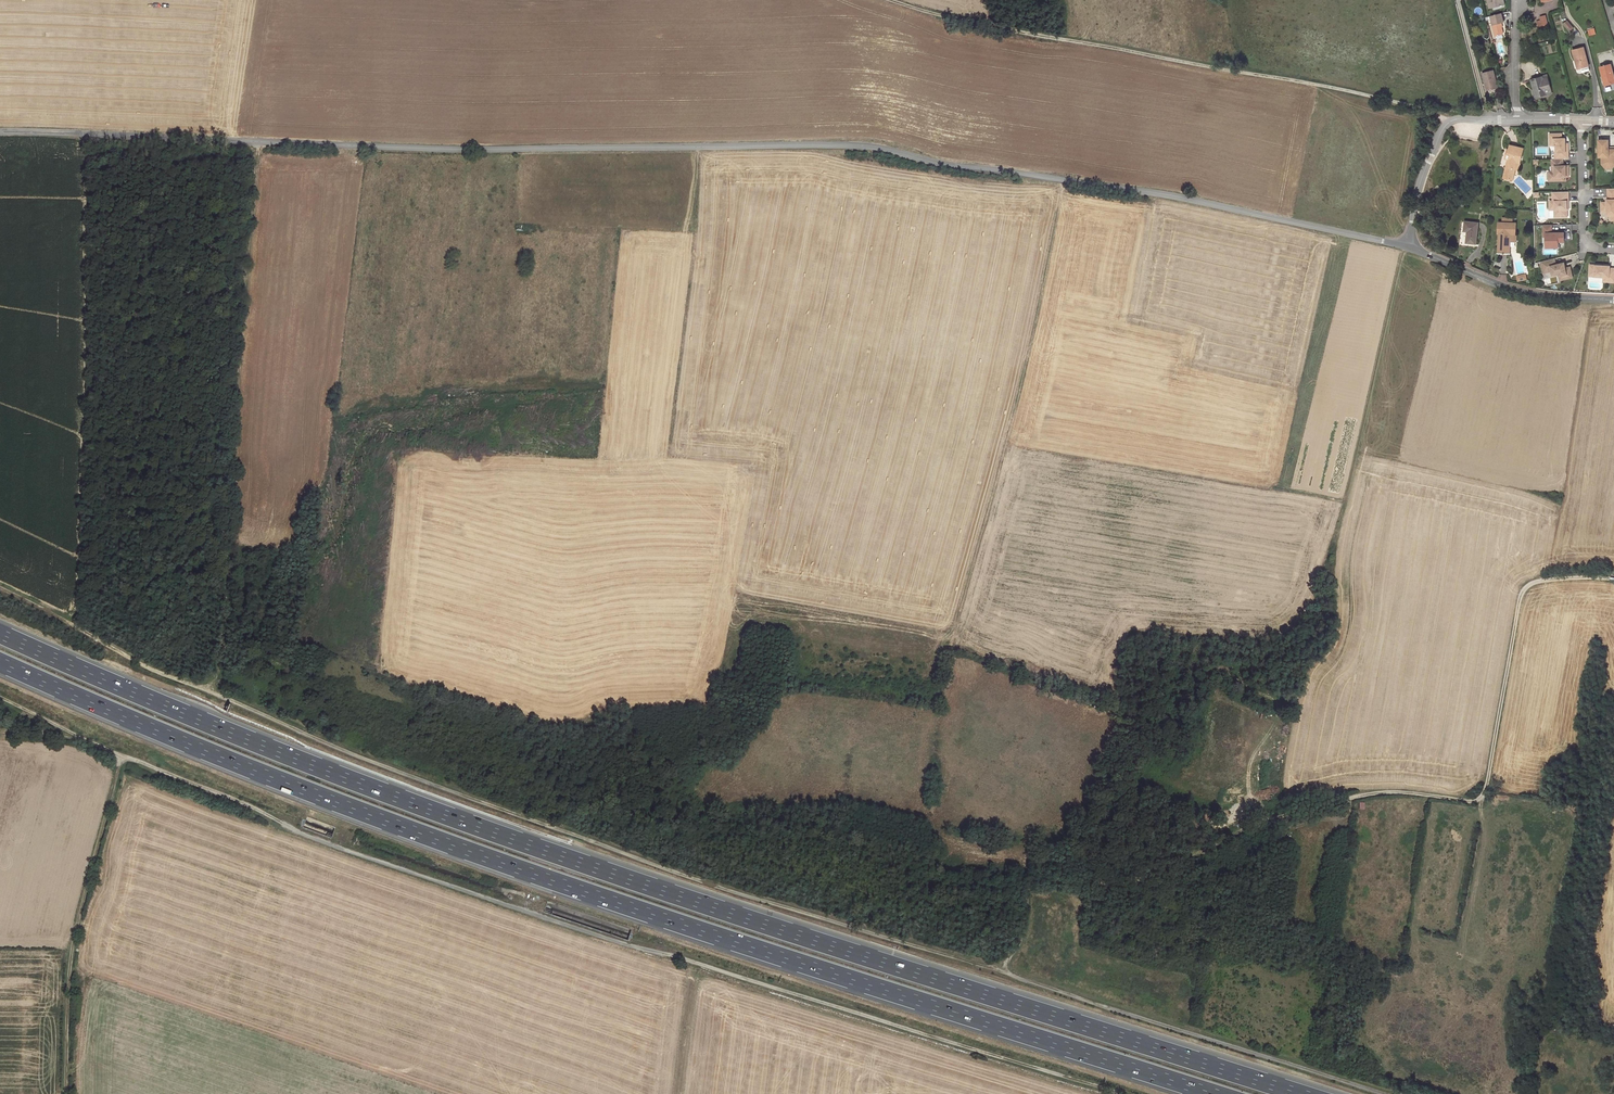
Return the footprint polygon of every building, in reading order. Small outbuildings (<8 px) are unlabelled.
[(1502,13),(1491,16),(1496,36),(1503,34),(1504,33),(1501,23),(1504,22),(1502,13)] [(1564,24),(1569,30),(1573,27),(1567,21),(1564,24)] [(1586,58),(1584,47),(1573,50),(1578,69),(1588,66),(1585,58),(1586,58)] [(1600,67),(1605,86),(1613,83),(1613,75),(1611,64),(1600,67)] [(1482,73),(1485,83),(1486,83),(1488,90),(1497,88),(1495,81),(1497,81),(1494,70),(1482,73)] [(1543,76),(1531,80),(1533,89),(1535,89),(1537,97),(1547,94),(1547,92),(1546,89),(1550,88),(1548,77),(1543,78),(1543,76)] [(1556,152),(1556,159),(1564,159),(1569,159),(1569,146),(1566,146),(1566,143),(1566,138),(1563,138),(1563,134),(1550,134),(1550,139),(1555,139),(1555,146),(1557,146),(1557,152),(1556,152)] [(1599,140),(1600,157),(1602,157),(1604,157),(1604,163),(1607,167),(1612,166),(1613,164),(1613,150),(1609,150),(1609,140),(1599,140)] [(1524,148),(1510,145),(1509,150),(1507,149),(1505,158),(1508,159),(1503,178),(1512,180),(1514,169),(1513,168),(1515,162),(1520,163),(1524,148)] [(1612,166),(1607,167),(1604,163),(1604,157),(1602,157),(1602,164),(1606,169),(1612,168),(1613,166),(1613,164),(1612,166)] [(1556,159),(1553,159),(1553,166),(1556,166),(1556,172),(1553,172),(1552,172),(1553,181),(1565,181),(1565,177),(1570,177),(1570,171),(1567,170),(1567,166),(1564,166),(1564,159),(1556,159)] [(1608,189),(1609,199),(1609,202),(1607,202),(1602,202),(1602,212),(1608,212),(1608,215),(1612,215),(1613,215),(1613,189),(1608,189)] [(1569,192),(1553,192),(1553,201),(1550,201),(1550,210),(1555,210),(1558,210),(1559,217),(1568,217),(1568,210),(1568,206),(1569,205),(1569,192)] [(1478,223),(1465,221),(1464,231),(1467,231),(1466,242),(1476,244),(1478,223)] [(1516,223),(1512,223),(1502,222),(1499,222),(1498,234),(1499,234),(1499,236),(1500,236),(1500,239),(1499,239),(1498,253),(1510,253),(1510,239),(1509,239),(1509,234),(1516,235),(1516,223)] [(1553,233),(1552,225),(1544,225),(1544,237),(1547,237),(1547,242),(1549,242),(1553,244),(1553,247),(1559,247),(1559,242),(1565,242),(1565,233),(1553,233)] [(1555,259),(1541,262),(1543,269),(1551,267),(1552,271),(1553,276),(1559,274),(1560,276),(1567,275),(1568,279),(1573,278),(1570,267),(1566,268),(1565,263),(1556,265),(1555,259)] [(1611,268),(1611,266),(1590,265),(1590,268),(1596,269),(1595,277),(1604,277),(1604,279),(1610,279),(1610,282),(1613,283),(1613,268),(1611,268)]
